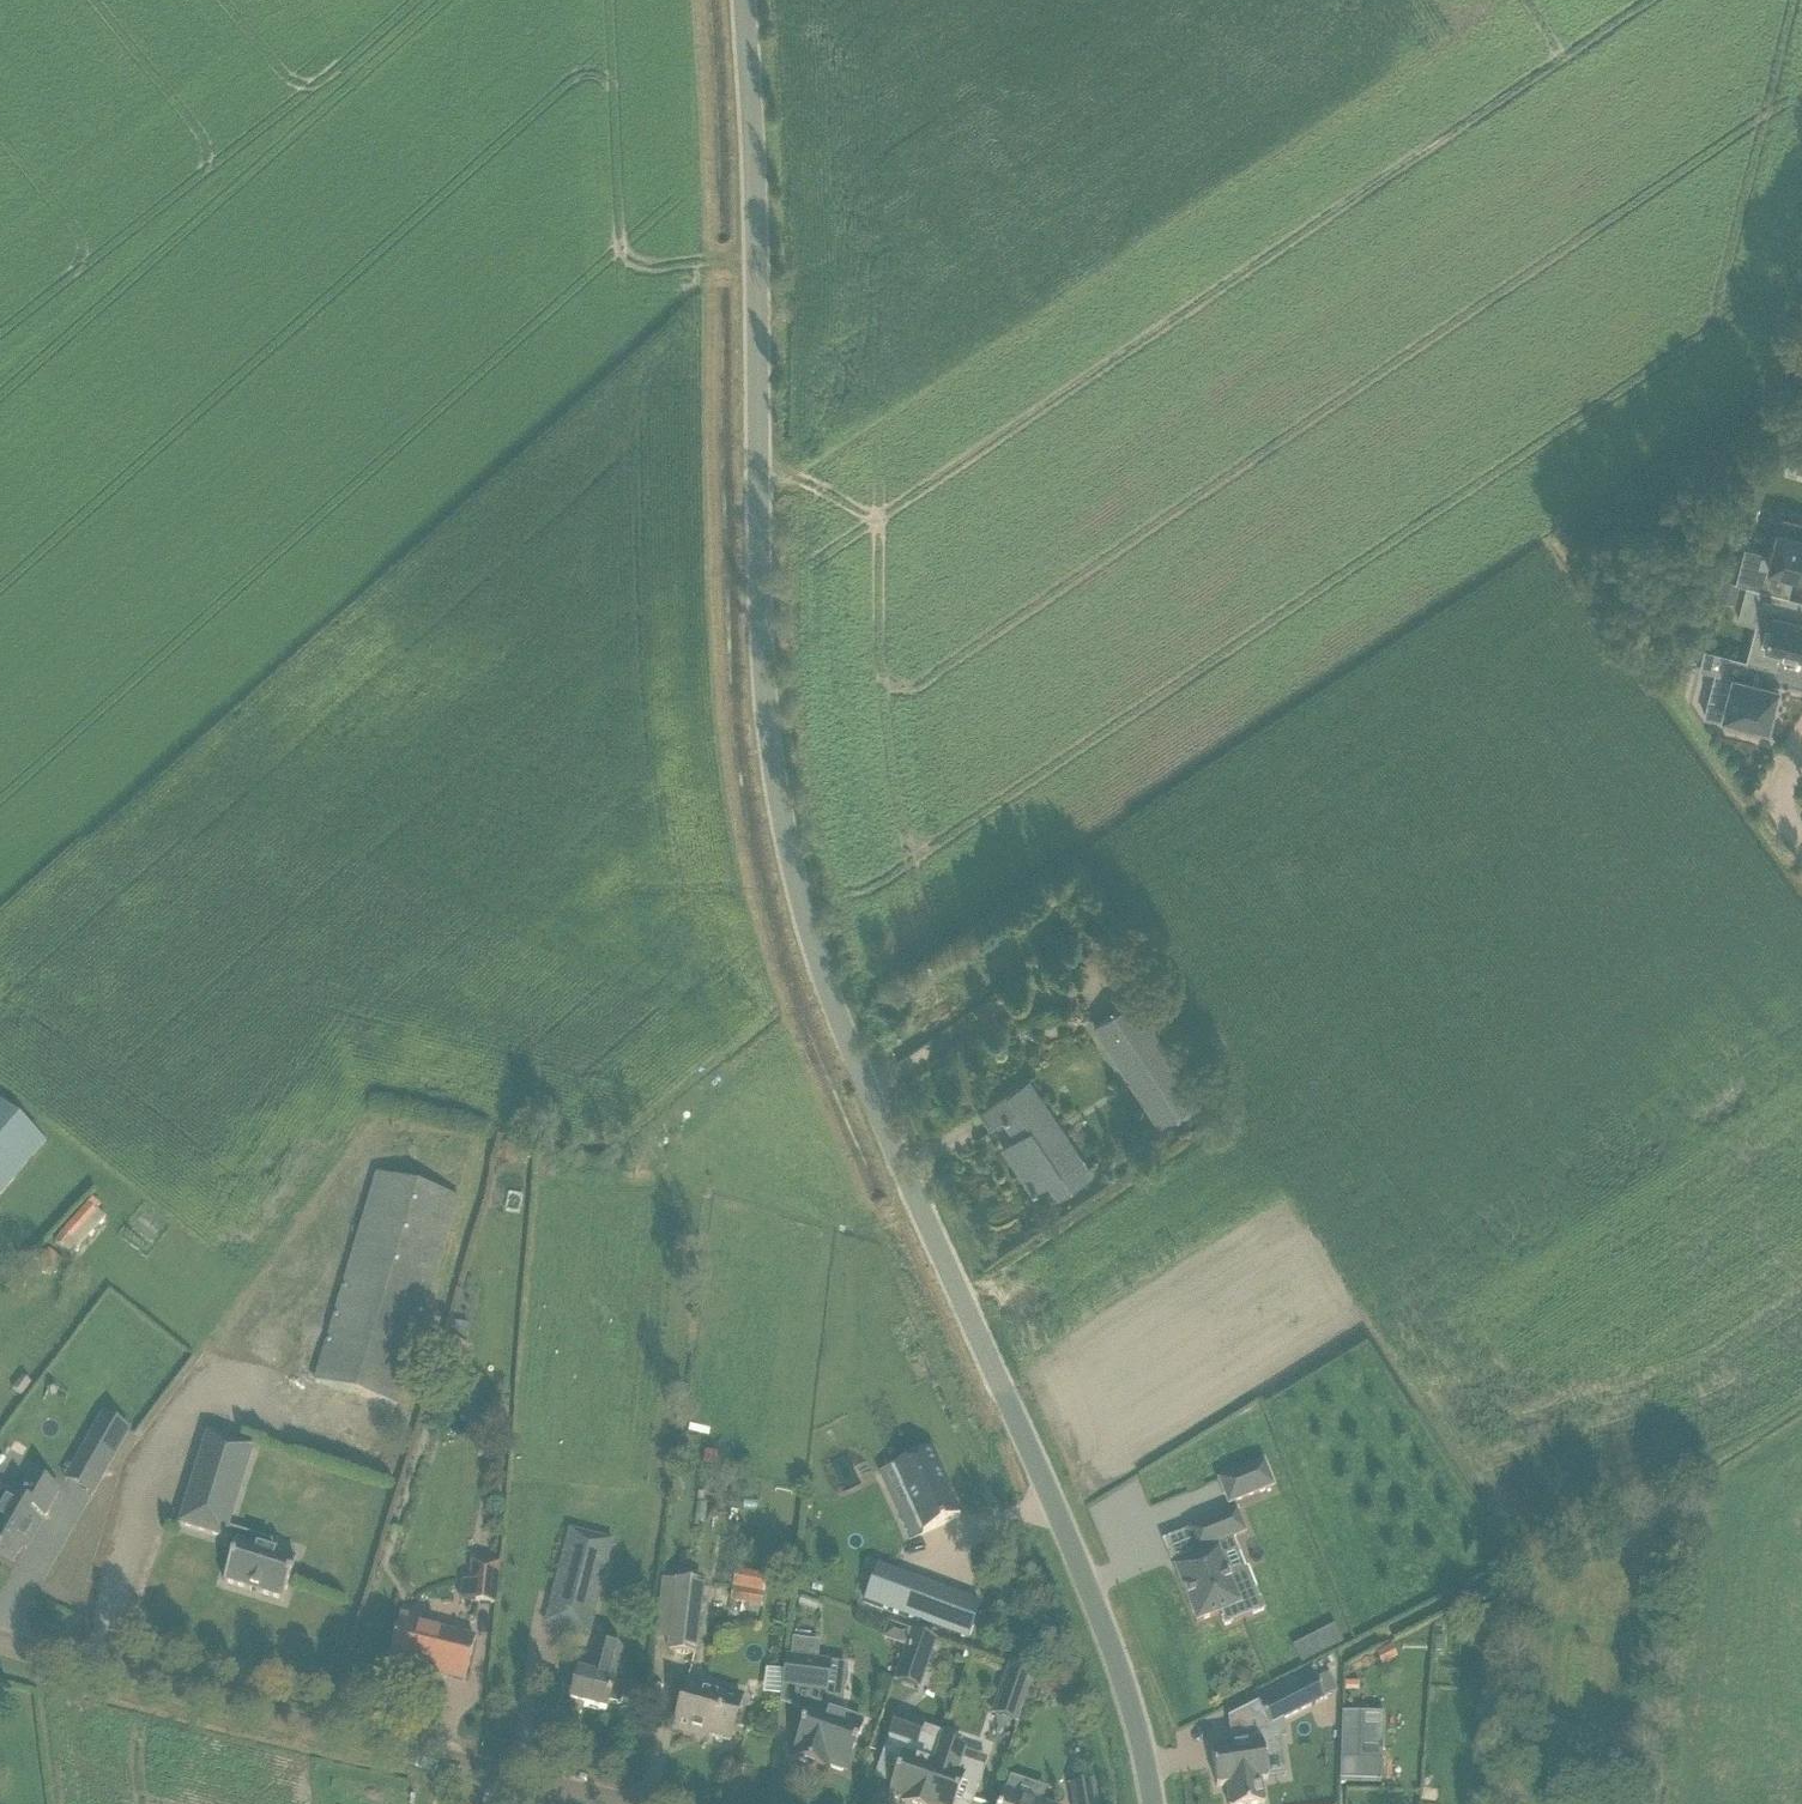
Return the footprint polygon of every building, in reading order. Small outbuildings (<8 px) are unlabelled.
[(1736,581),(1746,584),(1788,595),(1794,573),(1801,575),(1801,521),(1783,516),(1778,535),(1773,553),(1745,546),(1740,565),(1736,581)] [(1738,618),(1756,623),(1747,658),(1748,659),(1775,665),(1779,650),(1801,656),(1801,598),(1788,595),(1746,584),(1738,618)] [(1769,726),(1779,686),(1743,677),(1748,659),(1704,647),(1699,667),(1715,671),(1708,697),(1727,702),(1724,714),(1726,715),(1724,721),(1746,726),(1748,720),(1769,726)] [(1205,1090),(1188,1064),(1178,1071),(1154,1034),(1172,1023),(1149,990),(1093,1026),(1157,1124),(1196,1099),(1195,1097),(1205,1090)] [(1092,1173),(1029,1078),(978,1112),(988,1128),(1003,1118),(1016,1137),(1001,1147),(1032,1192),(1057,1175),(1067,1189),(1092,1173)] [(47,1144),(0,1103),(0,1197),(47,1144)] [(313,1383),(397,1408),(459,1199),(376,1174),(313,1383)] [(71,1257),(111,1220),(92,1200),(52,1237),(71,1257)] [(48,1249),(39,1262),(48,1269),(58,1256),(48,1249)] [(20,1377),(12,1389),(21,1395),(30,1383),(20,1377)] [(102,1416),(78,1458),(105,1474),(129,1431),(102,1416)] [(178,1526),(224,1540),(252,1449),(238,1444),(237,1448),(219,1442),(220,1438),(206,1434),(178,1526)] [(929,1452),(890,1470),(911,1515),(898,1521),(907,1542),(959,1518),(929,1452)] [(703,1466),(716,1467),(717,1455),(705,1453),(703,1466)] [(1263,1464),(1219,1482),(1228,1506),(1272,1488),(1263,1464)] [(13,1562),(21,1548),(40,1515),(43,1517),(44,1517),(58,1492),(30,1475),(21,1492),(16,1499),(2,1492),(0,1495),(0,1555),(13,1562)] [(1201,1560),(1174,1570),(1196,1624),(1219,1614),(1224,1627),(1263,1611),(1247,1571),(1227,1579),(1214,1546),(1244,1534),(1236,1513),(1187,1532),(1196,1554),(1198,1553),(1201,1560)] [(588,1638),(613,1543),(568,1531),(543,1626),(588,1638)] [(223,1583),(282,1601),(295,1561),(274,1554),(277,1544),(254,1537),(251,1547),(236,1542),(223,1583)] [(458,1602),(495,1606),(499,1563),(470,1559),(467,1582),(460,1581),(458,1602)] [(876,1567),(863,1603),(941,1632),(954,1596),(876,1567)] [(737,1573),(732,1602),(760,1607),(766,1578),(737,1573)] [(667,1641),(666,1653),(694,1656),(697,1657),(704,1586),(674,1582),(667,1641)] [(464,1683),(475,1641),(419,1627),(421,1620),(399,1615),(398,1622),(387,1664),(464,1683)] [(889,1624),(884,1640),(905,1647),(910,1632),(889,1624)] [(1322,1634),(1330,1651),(1341,1645),(1332,1628),(1322,1634)] [(899,1669),(922,1677),(934,1641),(912,1633),(899,1669)] [(785,1658),(781,1688),(782,1689),(810,1692),(808,1707),(793,1752),(795,1753),(793,1760),(813,1767),(814,1763),(825,1767),(826,1763),(830,1765),(829,1768),(842,1772),(843,1769),(847,1770),(862,1726),(823,1712),(825,1694),(826,1694),(830,1664),(814,1662),(817,1643),(791,1640),(789,1659),(785,1658)] [(1301,1666),(1311,1660),(1302,1643),(1292,1649),(1301,1666)] [(622,1686),(612,1684),(622,1651),(599,1644),(590,1677),(571,1671),(566,1689),(573,1691),(569,1704),(605,1713),(607,1704),(616,1706),(621,1704),(624,1691),(622,1686)] [(1389,1646),(1373,1654),(1380,1667),(1395,1659),(1389,1646)] [(997,1703),(1019,1711),(1032,1675),(1009,1667),(997,1703)] [(1308,1679),(1253,1706),(1263,1726),(1318,1699),(1308,1679)] [(687,1680),(679,1709),(672,1732),(707,1741),(708,1737),(730,1742),(740,1701),(724,1697),(726,1691),(687,1680)] [(1340,1714),(1338,1782),(1379,1783),(1380,1762),(1357,1761),(1358,1715),(1340,1714)] [(941,1745),(919,1737),(923,1728),(906,1722),(903,1730),(892,1726),(883,1755),(896,1760),(896,1758),(901,1759),(888,1797),(902,1802),(902,1803),(920,1803),(926,1786),(941,1745)] [(1207,1751),(1212,1785),(1222,1783),(1225,1803),(1260,1803),(1257,1783),(1264,1782),(1258,1740),(1228,1744),(1228,1748),(1207,1751)] [(926,1786),(920,1803),(954,1803),(957,1796),(973,1801),(984,1769),(961,1761),(963,1753),(941,1745),(926,1786)] [(1070,1788),(1073,1803),(1095,1803),(1092,1784),(1070,1788)] [(1003,1794),(1000,1803),(1034,1803),(1003,1794)]
